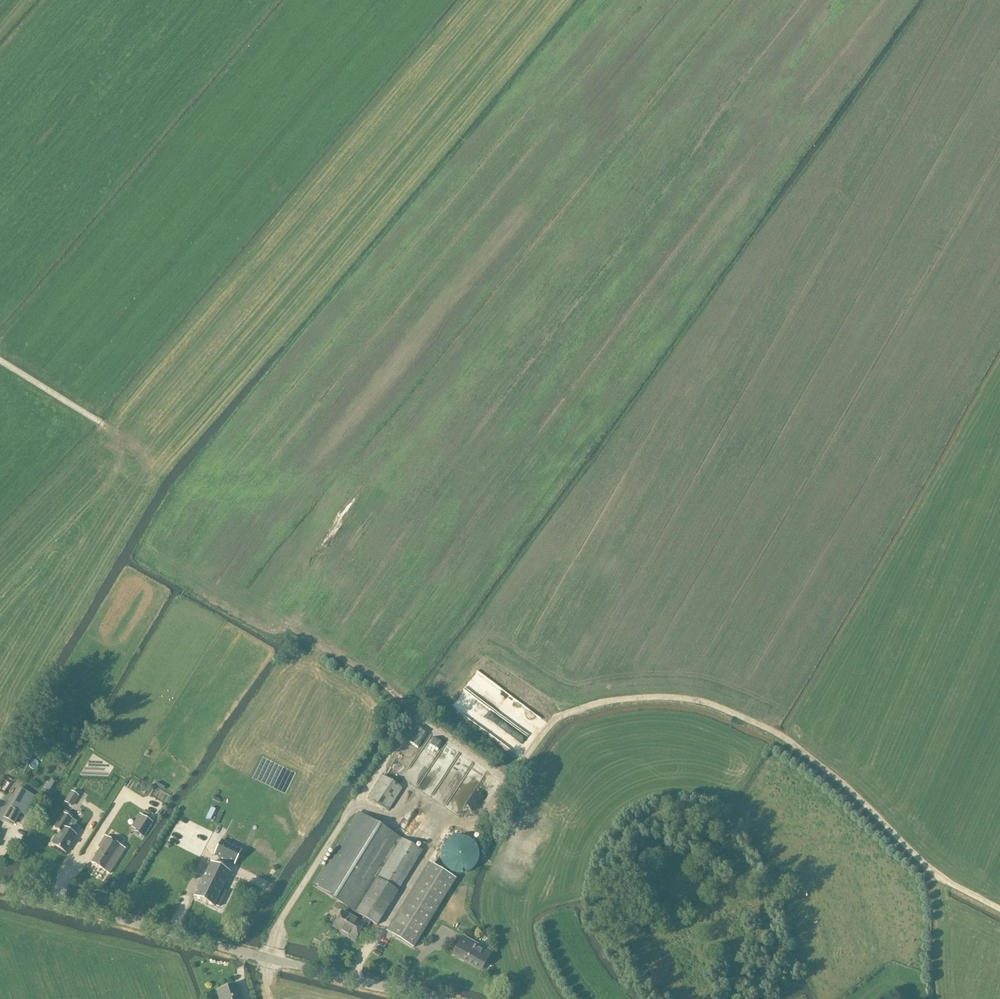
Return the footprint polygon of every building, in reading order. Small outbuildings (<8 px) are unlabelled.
[(529,737),(543,717),(499,687),(488,703),(466,688),(452,707),(514,749),(517,744),(515,742),(522,732),(529,737)] [(447,765),(455,755),(447,748),(439,758),(447,765)] [(0,787),(0,792),(4,794),(10,784),(12,781),(6,777),(4,780),(0,787)] [(388,811),(401,789),(382,777),(368,799),(388,811)] [(492,793),(498,785),(490,778),(484,786),(492,793)] [(48,793),(55,782),(51,780),(44,791),(48,793)] [(14,803),(11,808),(10,807),(4,818),(14,824),(20,813),(25,816),(29,809),(28,808),(34,797),(18,789),(11,802),(14,803)] [(71,806),(78,796),(72,792),(65,802),(71,806)] [(66,829),(72,820),(70,818),(71,815),(66,812),(64,814),(54,829),(60,832),(57,837),(56,836),(52,842),(53,843),(52,845),(66,854),(77,836),(70,832),(66,829)] [(358,813),(313,886),(356,912),(370,921),(377,925),(377,924),(422,852),(358,813)] [(136,830),(135,831),(143,837),(152,822),(145,818),(145,819),(141,824),(140,823),(136,830)] [(100,849),(92,863),(109,874),(125,849),(105,837),(98,848),(100,849)] [(214,855),(234,865),(241,851),(221,841),(214,855)] [(210,863),(194,897),(214,907),(214,906),(221,909),(226,899),(219,896),(230,873),(210,863)] [(342,912),(333,927),(341,932),(342,930),(356,938),(364,925),(367,927),(370,921),(356,912),(353,918),(342,912)] [(413,948),(427,925),(413,916),(399,939),(413,948)] [(481,970),(491,953),(463,937),(453,955),(481,970)] [(237,984),(217,991),(219,998),(241,998),(237,984)]
